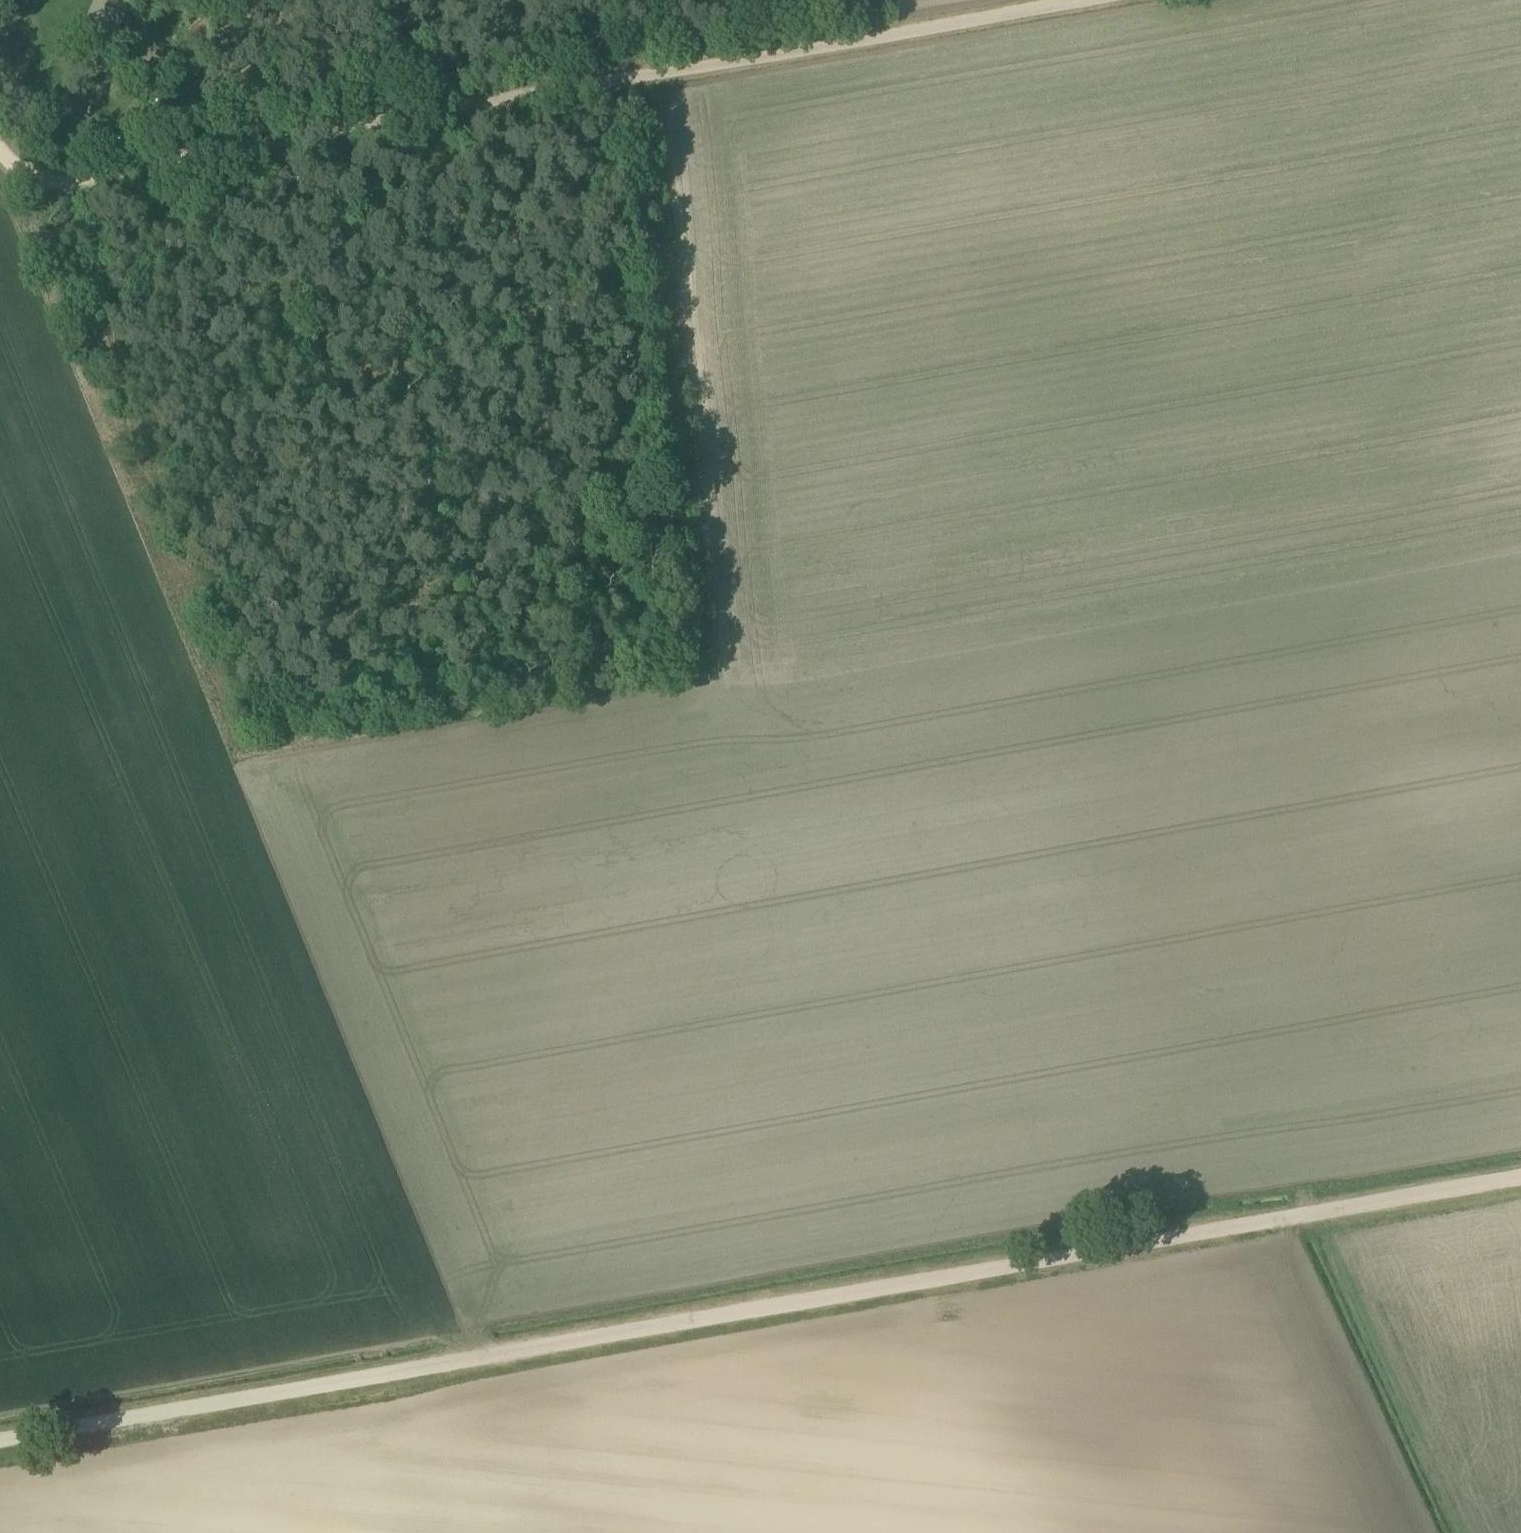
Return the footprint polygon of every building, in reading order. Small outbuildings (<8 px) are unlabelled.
[(98,27),(117,36),(133,1),(131,0),(110,0),(98,27)]
